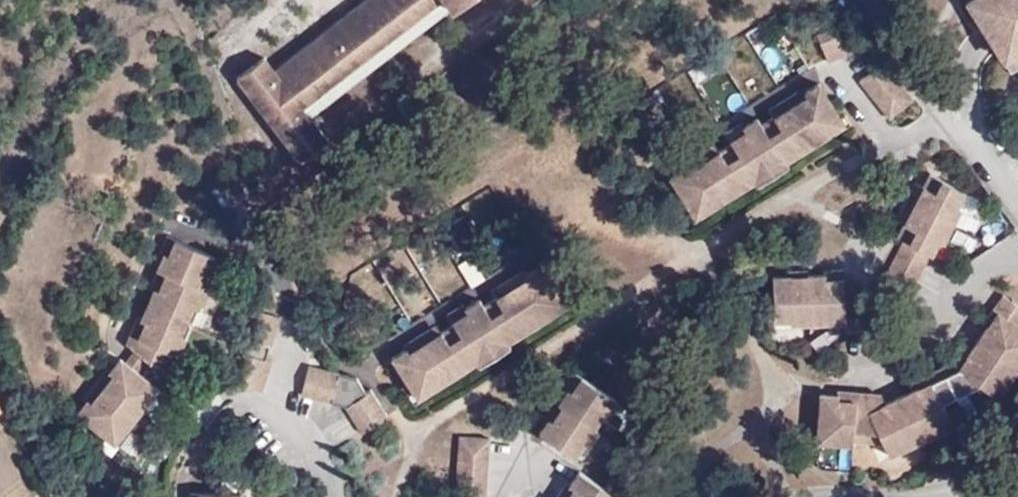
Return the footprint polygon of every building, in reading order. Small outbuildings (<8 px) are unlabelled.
[(273,67),(263,53),(231,77),(296,163),(328,138),(305,107),(441,1),(449,11),(463,0),(360,0),(273,67)] [(1014,16),(1004,0),(973,0),(965,5),(992,49),(1005,40),(1015,54),(1017,52),(1017,14),(1014,16)] [(1014,16),(1017,14),(1017,0),(1004,0),(1014,16)] [(847,26),(818,37),(829,65),(858,54),(847,26)] [(1005,40),(992,49),(1001,63),(1015,54),(1005,40)] [(913,103),(883,65),(860,84),(890,122),(913,103)] [(828,131),(841,122),(819,87),(806,95),(805,96),(807,99),(802,103),(797,95),(777,108),(781,115),(775,119),(761,128),(757,121),(743,130),(745,134),(740,137),(735,130),(726,136),(732,146),(718,154),(712,159),(707,151),(687,163),(692,171),(687,174),(684,171),(683,171),(669,180),(691,215),(705,207),(708,211),(724,201),(722,197),(812,141),(814,145),(831,135),(828,131)] [(805,96),(806,95),(803,91),(797,95),(802,103),(807,99),(805,96)] [(781,115),(777,108),(770,111),(775,119),(781,115)] [(844,126),(841,122),(828,131),(831,135),(844,126)] [(741,126),(735,130),(740,137),(745,134),(743,130),(741,126)] [(784,163),(814,145),(812,141),(722,197),(724,201),(754,183),(758,187),(787,169),(784,163)] [(713,147),(707,151),(712,159),(718,154),(713,147)] [(681,167),(683,171),(684,171),(687,174),(692,171),(687,163),(681,167)] [(907,299),(937,244),(956,209),(963,195),(930,178),(923,191),(919,198),(911,194),(900,214),(908,219),(905,225),(897,240),(903,243),(880,285),(907,299)] [(919,198),(923,191),(915,187),(911,194),(919,198)] [(694,219),(708,211),(705,207),(691,215),(694,219)] [(956,209),(937,244),(942,246),(960,212),(956,209)] [(896,221),(905,225),(908,219),(900,214),(896,221)] [(207,278),(215,260),(168,240),(163,250),(171,254),(169,259),(165,258),(164,259),(153,285),(161,288),(159,293),(156,292),(155,294),(143,323),(142,324),(146,325),(143,331),(135,328),(126,347),(135,355),(145,362),(157,371),(164,353),(178,358),(185,341),(181,338),(193,309),(198,311),(205,293),(197,290),(203,276),(207,278)] [(171,254),(163,250),(160,257),(164,259),(165,258),(169,259),(171,254)] [(206,294),(215,260),(207,278),(203,276),(197,290),(205,293),(206,294)] [(549,311),(563,303),(541,268),(527,276),(526,277),(528,280),(523,283),(519,276),(499,289),(503,296),(497,300),(483,308),(479,302),(465,311),(467,314),(461,318),(457,311),(447,317),(453,327),(440,335),(434,339),(429,332),(409,344),(414,352),(409,355),(406,352),(405,353),(392,361),(414,397),(427,388),(430,392),(446,381),(444,378),(534,321),(536,326),(553,316),(549,311)] [(526,277),(527,276),(524,272),(519,276),(523,283),(528,280),(526,277)] [(842,272),(831,273),(831,282),(825,282),(825,278),(823,278),(807,279),(807,274),(795,275),(795,283),(790,284),(789,279),(788,279),(772,280),(774,322),(790,321),(790,326),(809,325),(808,320),(825,320),(825,325),(844,324),(845,335),(876,334),(875,303),(843,305),(842,272)] [(161,288),(153,285),(151,291),(155,294),(156,292),(159,293),(161,288)] [(503,296),(499,289),(492,293),(497,300),(503,296)] [(818,438),(833,440),(833,445),(852,447),(852,440),(881,443),(888,457),(906,449),(903,445),(917,438),(932,431),(934,436),(952,428),(941,405),(964,395),(972,383),(979,387),(997,400),(1008,384),(1004,380),(1012,367),(1017,359),(1017,309),(1002,299),(987,321),(994,327),(990,332),(987,330),(986,331),(969,358),(965,363),(961,361),(918,381),(921,390),(914,393),(885,406),(878,409),(872,396),(844,394),(844,403),(837,403),(837,398),(836,398),(821,398),(818,438)] [(566,307),(563,303),(549,311),(553,316),(566,307)] [(463,307),(457,311),(461,318),(467,314),(465,311),(463,307)] [(199,311),(198,311),(193,309),(181,338),(185,341),(186,341),(199,311)] [(138,321),(135,328),(143,331),(146,325),(142,324),(143,323),(138,321)] [(506,344),(536,326),(534,321),(444,378),(446,381),(476,363),(479,368),(509,350),(506,344)] [(994,327),(987,321),(983,328),(986,331),(987,330),(990,332),(994,327)] [(435,328),(429,332),(434,339),(440,335),(435,328)] [(403,348),(405,353),(406,352),(409,355),(414,352),(409,344),(403,348)] [(169,380),(178,358),(164,353),(157,371),(169,380)] [(136,374),(145,362),(135,355),(126,367),(136,374)] [(153,388),(136,374),(126,367),(121,363),(110,375),(113,379),(110,383),(103,378),(88,396),(95,402),(91,407),(88,404),(87,405),(78,418),(110,443),(120,431),(124,434),(147,404),(143,400),(153,388)] [(1004,380),(1008,384),(1016,370),(1012,367),(1004,380)] [(357,381),(309,368),(301,397),(346,408),(361,435),(387,419),(371,392),(365,395),(357,381)] [(113,379),(110,375),(107,372),(103,378),(110,383),(113,379)] [(574,375),(568,385),(574,389),(571,395),(568,392),(567,394),(558,407),(554,405),(548,414),(555,419),(552,424),(549,422),(548,423),(539,436),(574,459),(583,446),(587,449),(597,433),(593,430),(602,416),(606,419),(617,403),(574,375)] [(921,390),(918,381),(911,385),(914,393),(921,390)] [(972,383),(964,395),(979,387),(972,383)] [(574,389),(568,385),(564,391),(567,394),(568,392),(571,395),(574,389)] [(158,392),(153,388),(143,400),(147,404),(148,404),(158,392)] [(416,400),(430,392),(427,388),(414,397),(416,400)] [(836,394),(836,398),(837,398),(837,403),(844,403),(844,394),(836,394)] [(95,402),(88,396),(84,402),(87,405),(88,404),(91,407),(95,402)] [(880,396),(872,396),(878,409),(885,406),(880,396)] [(545,421),(548,423),(549,422),(552,424),(555,419),(548,414),(545,421)] [(120,431),(110,443),(115,447),(125,435),(124,434),(120,431)] [(833,440),(818,438),(817,445),(833,447),(833,445),(833,440)] [(903,445),(906,449),(920,442),(917,438),(903,445)] [(459,440),(456,496),(486,496),(490,441),(459,440)] [(615,496),(579,474),(570,487),(570,489),(573,491),(569,496),(563,491),(559,496),(615,496)] [(570,489),(570,487),(566,485),(563,491),(569,496),(573,491),(570,489)]
